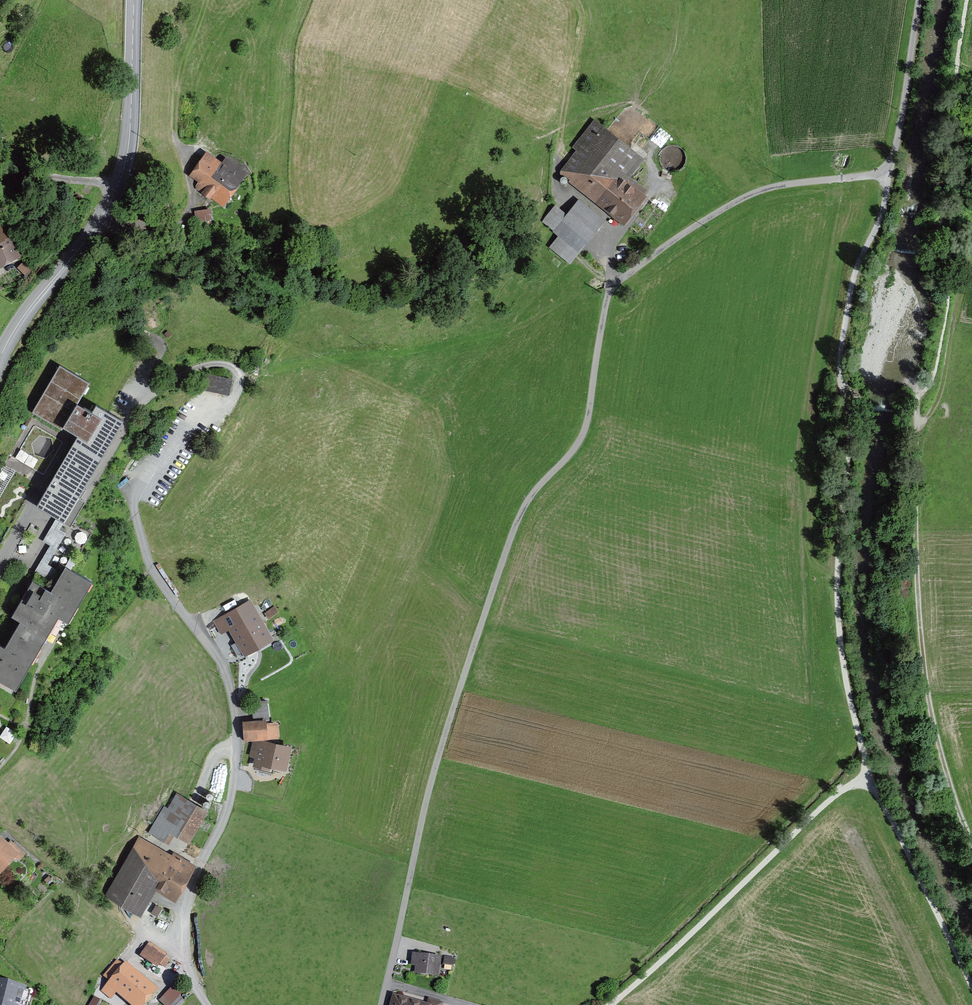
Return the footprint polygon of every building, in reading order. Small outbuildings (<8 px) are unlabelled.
[(619,226),(642,197),(619,179),(638,155),(597,122),(577,147),(580,149),(564,169),(608,204),(606,208),(612,213),(609,217),(619,226)] [(210,199),(212,197),(221,203),(242,172),(224,161),(216,173),(209,168),(211,165),(202,159),(190,176),(200,182),(195,189),(210,199)] [(576,205),(557,229),(580,248),(600,224),(576,205)] [(208,212),(193,215),(194,220),(210,220),(208,212)] [(17,257),(10,240),(0,228),(0,264),(17,257)] [(62,430),(63,427),(77,403),(90,382),(60,365),(32,412),(62,430)] [(222,393),(225,379),(209,376),(206,389),(222,393)] [(63,427),(78,435),(86,440),(100,416),(92,411),(77,403),(63,427)] [(96,404),(92,411),(100,416),(86,440),(78,435),(36,506),(56,517),(64,522),(79,495),(123,420),(108,411),(96,404)] [(52,431),(45,433),(40,440),(42,448),(53,453),(58,446),(58,448),(70,447),(77,435),(67,429),(57,434),(52,431)] [(63,531),(59,529),(64,522),(56,517),(42,541),(50,545),(34,572),(36,573),(49,580),(56,569),(51,567),(47,564),(66,533),(63,531)] [(92,582),(70,569),(60,563),(56,569),(49,580),(36,573),(11,616),(20,621),(4,647),(0,644),(0,680),(16,689),(58,616),(68,622),(92,582)] [(269,617),(278,611),(274,607),(266,613),(269,617)] [(221,633),(235,658),(261,642),(255,631),(250,634),(237,611),(208,628),(213,638),(221,633)] [(253,704),(254,719),(268,717),(267,703),(253,704)] [(277,737),(277,725),(243,727),(244,740),(277,737)] [(254,742),(251,753),(258,755),(255,769),(272,773),(273,768),(284,770),(289,748),(260,741),(254,742)] [(169,809),(179,816),(187,803),(176,796),(169,809)] [(195,807),(187,803),(179,816),(172,829),(189,839),(205,813),(195,807)] [(172,829),(179,816),(169,809),(165,807),(150,831),(165,840),(172,829)] [(14,852),(0,839),(0,868),(14,852)] [(175,895),(192,864),(175,855),(171,856),(168,860),(138,843),(108,895),(136,911),(153,882),(175,895)] [(169,960),(147,946),(142,954),(159,965),(160,964),(164,967),(169,960)] [(418,965),(417,971),(437,973),(439,959),(414,956),(413,965),(418,965)] [(156,986),(144,976),(141,979),(119,959),(106,974),(109,978),(102,986),(113,995),(120,986),(140,1004),(156,986)] [(23,990),(0,984),(0,1004),(20,1004),(23,990)] [(185,1002),(179,997),(171,1004),(181,1004),(185,1002)]
